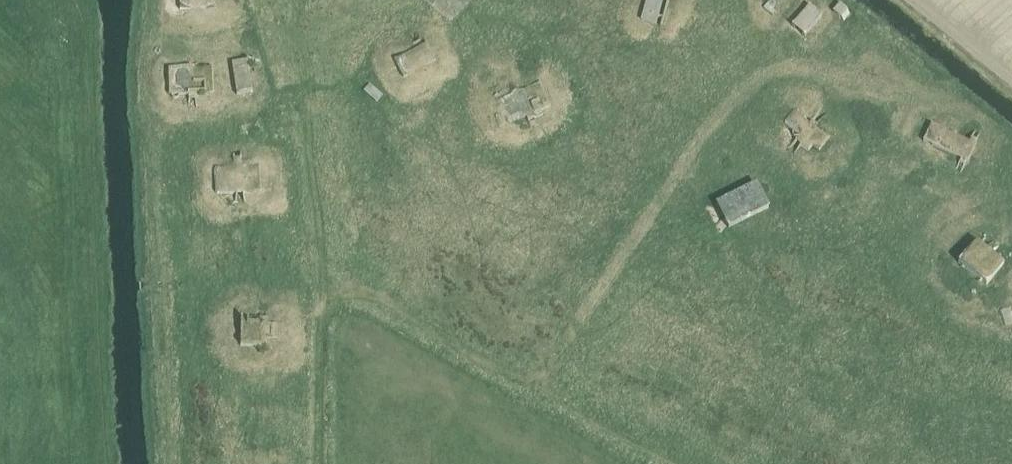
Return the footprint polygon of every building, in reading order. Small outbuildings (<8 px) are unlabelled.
[(223,0),(183,0),(182,10),(223,11),(223,0)] [(456,25),(477,0),(427,0),(456,25)] [(658,0),(653,0),(647,22),(664,27),(666,20),(670,21),(667,29),(668,29),(675,5),(674,5),(670,20),(667,19),(671,4),(658,0)] [(773,6),(772,7),(768,11),(778,20),(782,16),(777,12),(778,11),(779,11),(780,10),(781,9),(781,8),(782,7),(781,6),(781,5),(780,4),(779,3),(778,3),(777,3),(776,3),(776,4),(775,4),(774,5),(773,6)] [(839,15),(850,24),(856,16),(845,7),(839,15)] [(799,30),(811,40),(828,19),(816,9),(799,30)] [(445,61),(435,44),(433,45),(430,38),(429,39),(430,42),(426,44),(424,41),(423,42),(426,48),(403,60),(406,66),(405,67),(406,69),(407,68),(412,78),(445,61)] [(218,71),(203,71),(206,62),(204,62),(201,71),(198,71),(195,62),(194,62),(196,71),(181,70),(180,73),(180,94),(182,96),(182,97),(182,98),(183,100),(184,100),(187,100),(188,100),(189,99),(190,98),(190,96),(197,96),(197,102),(197,109),(198,109),(199,102),(202,102),(203,109),(204,109),(203,102),(212,102),(212,96),(218,96),(218,71)] [(256,63),(257,63),(241,65),(244,96),(259,95),(257,73),(261,72),(261,73),(263,73),(262,72),(265,71),(266,71),(266,70),(257,71),(257,66),(266,65),(266,64),(265,64),(265,63),(264,63),(264,64),(261,64),(261,63),(260,63),(260,64),(258,64),(258,63),(256,63)] [(542,86),(528,92),(527,83),(526,84),(527,93),(523,94),(517,87),(516,88),(522,95),(508,101),(508,104),(517,123),(519,124),(520,124),(520,125),(521,126),(522,127),(524,127),(526,126),(527,125),(528,123),(528,122),(527,121),(534,118),(536,123),(538,129),(540,129),(537,122),(540,121),(544,127),(545,126),(541,120),(549,116),(547,112),(552,109),(542,86)] [(388,97),(375,87),(368,96),(381,106),(388,97)] [(840,142),(833,136),(834,135),(832,134),(831,135),(825,130),(832,122),(830,121),(825,127),(821,123),(826,117),(825,116),(819,123),(817,123),(804,112),(801,112),(792,123),(792,126),(799,131),(798,132),(797,133),(797,134),(797,136),(799,137),(801,138),(802,138),(804,138),(805,137),(805,139),(797,149),(798,150),(804,144),(808,148),(803,154),(804,155),(810,149),(817,155),(821,150),(828,156),(840,142)] [(972,165),(973,165),(981,151),(980,151),(987,138),(986,137),(981,147),(977,145),(982,135),(981,135),(975,147),(963,141),(963,139),(962,138),(961,139),(940,128),(931,145),(965,164),(960,173),(962,173),(965,167),(969,169),(965,175),(966,176),(972,165)] [(267,169),(252,169),(249,154),(248,154),(249,161),(244,161),(242,153),(240,153),(245,169),(226,169),(224,171),(225,193),(227,195),(227,196),(227,197),(228,198),(229,199),(232,199),(233,198),(234,197),(235,196),(235,195),(236,195),(236,196),(238,196),(238,195),(246,195),(245,202),(247,202),(247,195),(250,195),(251,202),(253,202),(252,195),(267,194),(267,169)] [(765,189),(724,209),(735,231),(776,211),(765,189)] [(975,274),(977,272),(992,284),(991,286),(993,287),(994,285),(998,288),(1011,270),(1011,263),(1011,262),(1011,261),(1011,260),(1009,261),(1005,258),(1010,251),(1009,250),(1006,254),(1002,251),(1005,247),(1003,246),(999,253),(994,250),(995,248),(993,247),(992,248),(987,245),(970,268),(974,271),(973,273),(975,274)] [(270,319),(251,318),(250,348),(270,348),(270,356),(271,356),(272,351),(275,351),(275,356),(276,356),(276,349),(278,349),(278,337),(287,338),(287,324),(278,324),(278,319),(277,319),(277,310),(276,310),(276,316),(272,316),(272,310),(271,310),(270,319)] [(1004,313),(1008,329),(1011,328),(1011,311),(1004,313)]
